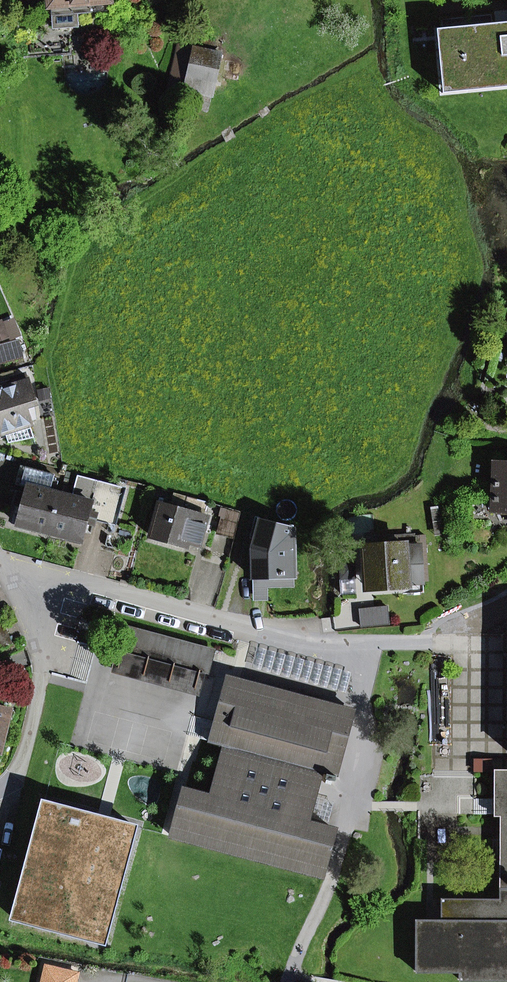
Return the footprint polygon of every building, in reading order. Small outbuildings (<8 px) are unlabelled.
[(108,0),(50,0),(54,28),(77,26),(76,13),(109,10),(108,0)] [(506,82),(506,21),(440,27),(443,57),(459,55),(462,86),(506,82)] [(462,86),(459,55),(443,57),(440,27),(436,28),(442,93),(506,87),(506,82),(462,86)] [(215,43),(194,38),(192,47),(193,47),(183,90),(181,106),(208,112),(221,53),(213,52),(215,43)] [(179,44),(169,87),(183,90),(193,47),(192,47),(179,44)] [(166,102),(181,106),(183,90),(169,87),(166,102)] [(22,357),(18,340),(0,345),(0,363),(22,357)] [(14,386),(12,379),(10,373),(0,376),(0,391),(14,386)] [(25,375),(12,379),(14,386),(0,391),(0,432),(5,431),(9,443),(34,438),(29,422),(25,407),(34,404),(35,404),(25,375)] [(29,422),(36,419),(34,404),(25,407),(29,422)] [(495,463),(493,511),(494,511),(494,509),(506,509),(506,464),(495,463)] [(23,504),(17,524),(50,533),(60,493),(49,491),(54,475),(23,467),(18,484),(27,486),(25,495),(19,494),(16,503),(23,504)] [(78,476),(72,497),(60,493),(50,533),(82,541),(87,521),(93,523),(96,515),(112,520),(121,487),(78,476)] [(186,545),(187,541),(199,544),(207,517),(160,504),(151,535),(186,545)] [(217,533),(231,537),(237,515),(223,511),(217,533)] [(250,538),(254,539),(259,521),(260,518),(255,516),(250,538)] [(294,576),(293,529),(259,521),(254,539),(252,549),(253,578),(267,577),(294,576)] [(371,566),(372,586),(423,583),(421,545),(363,548),(364,566),(371,566)] [(268,588),(294,587),(294,576),(267,577),(268,588)] [(253,601),(268,600),(268,588),(267,577),(253,578),(253,601)] [(390,625),(388,606),(359,609),(361,627),(390,625)] [(11,643),(2,621),(0,622),(0,647),(11,643)] [(205,676),(209,677),(216,649),(120,623),(112,651),(116,652),(111,671),(200,695),(205,676)] [(356,695),(361,675),(257,647),(251,667),(356,695)] [(353,711),(228,678),(213,733),(210,742),(224,746),(224,748),(210,797),(184,790),(172,836),(322,876),(334,832),(306,825),(307,817),(313,796),(320,771),(327,773),(325,779),(334,781),(353,711)] [(9,710),(0,708),(0,746),(9,710)] [(494,772),(494,799),(499,799),(499,817),(499,899),(441,899),(441,920),(416,920),(416,970),(459,970),(459,979),(506,979),(506,772),(494,772)] [(307,817),(328,823),(334,802),(313,796),(307,817)] [(44,803),(13,919),(104,943),(135,827),(112,821),(109,834),(93,830),(97,817),(44,803)] [(77,974),(46,967),(43,981),(76,981),(77,974)]
